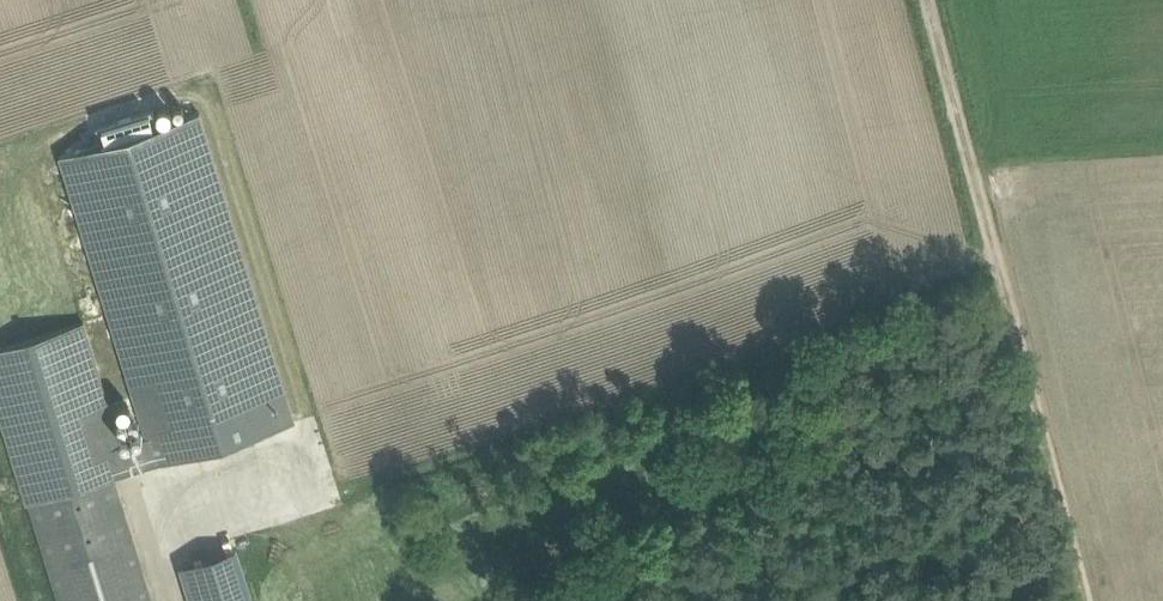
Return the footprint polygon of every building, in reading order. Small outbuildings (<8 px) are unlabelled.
[(122,445),(131,472),(295,421),(200,112),(158,125),(153,110),(96,127),(101,143),(60,155),(146,437),(122,445)] [(113,476),(131,472),(122,445),(84,321),(0,347),(0,422),(25,503),(29,502),(60,600),(152,600),(113,476)]
